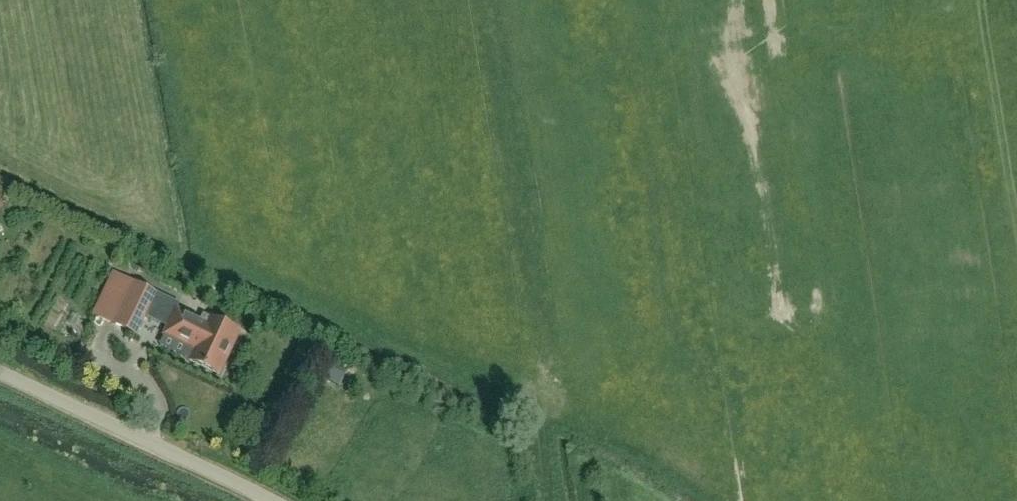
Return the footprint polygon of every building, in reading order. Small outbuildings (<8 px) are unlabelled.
[(147,308),(154,294),(113,275),(94,315),(135,334),(147,308)] [(219,375),(239,333),(209,319),(207,325),(176,310),(164,335),(195,350),(190,361),(219,375)] [(323,364),(317,375),(339,387),(345,376),(323,364)]
